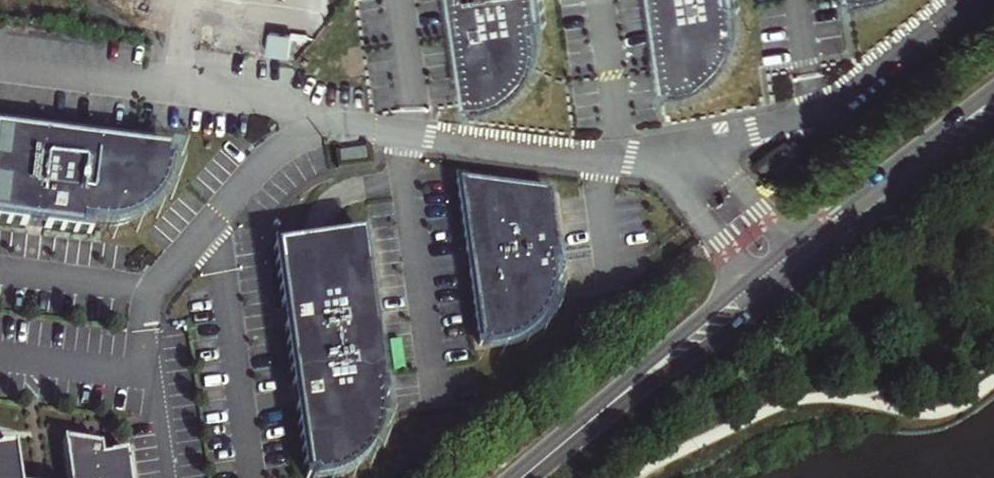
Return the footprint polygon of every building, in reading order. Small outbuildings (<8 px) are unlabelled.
[(236,28),(312,36),(316,0),(240,0),(236,28)] [(453,119),(461,118),(461,126),(475,124),(485,121),(502,111),(513,99),(517,93),(524,78),(527,65),(528,53),(526,41),(533,40),(529,0),(440,0),(453,119)] [(663,119),(671,118),(672,126),(687,123),(701,117),(714,108),(720,102),(730,88),(736,72),(739,56),(739,44),(737,35),(745,35),(741,0),(650,0),(663,119)] [(854,22),(859,22),(860,27),(872,26),(885,23),(894,19),(902,13),(911,6),(916,0),(852,0),(854,22)] [(0,126),(0,227),(98,239),(99,232),(115,232),(133,229),(144,224),(154,218),(168,205),(174,196),(180,186),(185,169),(186,162),(186,157),(179,156),(180,149),(0,126)] [(534,219),(436,201),(455,374),(462,373),(464,380),(475,379),(483,376),(494,372),(501,367),(511,360),(518,352),(522,347),(525,342),(531,330),(533,323),(535,309),(535,301),(534,292),(542,291),(534,219)] [(278,224),(310,475),(317,475),(317,477),(335,477),(343,475),(351,470),(362,462),(375,447),(381,436),(383,429),(387,415),(388,400),(387,388),(394,386),(373,213),(278,224)] [(122,460),(98,462),(97,453),(61,446),(64,477),(124,477),(122,460)] [(10,453),(0,450),(0,477),(13,477),(10,453)]
